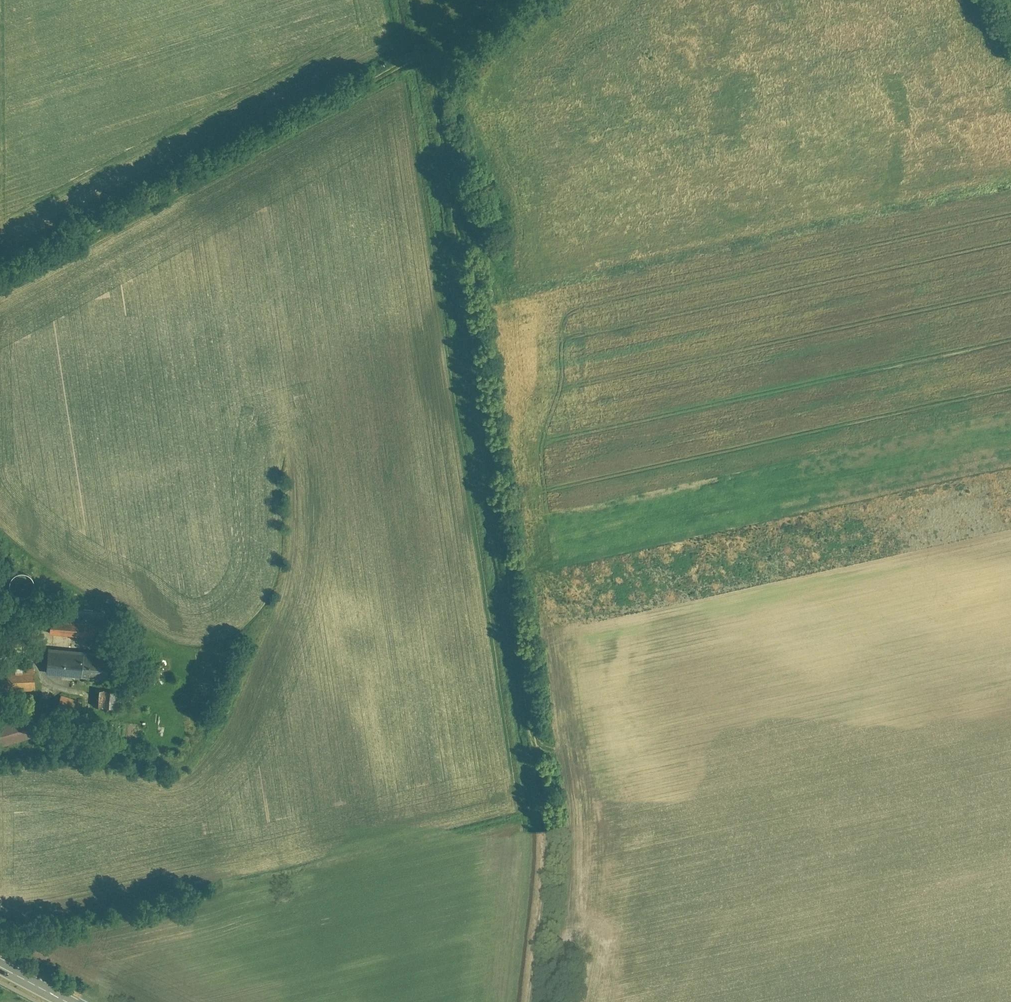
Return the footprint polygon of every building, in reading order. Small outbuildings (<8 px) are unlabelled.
[(12,576),(13,588),(28,587),(27,575),(12,576)] [(53,607),(50,632),(102,637),(104,612),(53,607)] [(5,651),(14,650),(13,642),(4,643),(5,651)] [(49,648),(47,672),(107,677),(109,654),(49,648)] [(36,690),(35,671),(0,673),(0,692),(36,690)] [(117,691),(95,689),(94,706),(116,707),(117,691)] [(35,734),(33,724),(30,725),(27,714),(0,722),(0,744),(35,734)]
